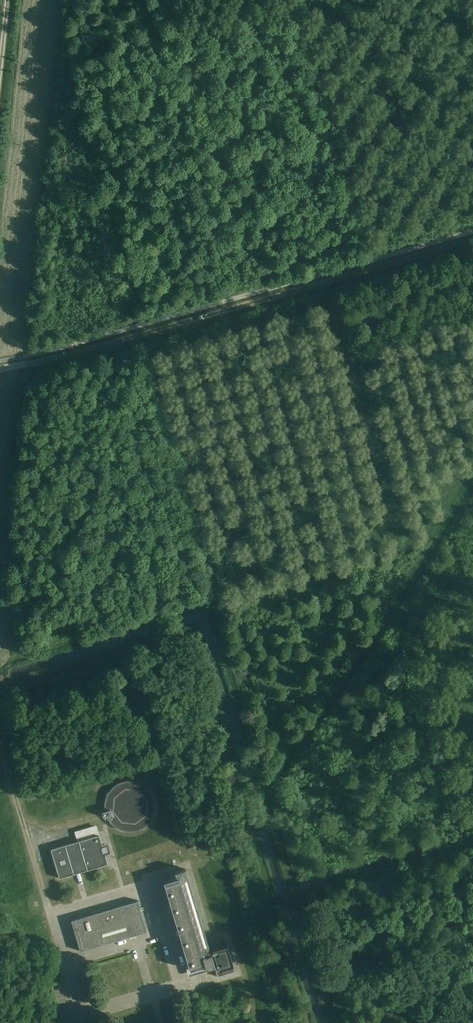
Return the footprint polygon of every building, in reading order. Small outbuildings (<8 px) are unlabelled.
[(43,639),(61,637),(61,630),(42,632),(43,639)] [(111,789),(109,790),(108,792),(106,795),(107,795),(106,797),(105,799),(105,801),(105,803),(104,805),(104,807),(104,809),(105,810),(105,812),(106,814),(106,816),(107,818),(108,819),(109,821),(110,823),(112,824),(113,825),(115,827),(116,828),(119,830),(119,829),(121,830),(123,831),(125,831),(127,832),(129,832),(131,832),(133,832),(135,831),(136,831),(138,830),(140,830),(142,829),(144,828),(145,827),(147,826),(148,824),(150,823),(151,821),(152,820),(154,817),(154,815),(155,813),(155,811),(156,809),(156,807),(156,805),(156,803),(155,801),(155,800),(155,798),(154,796),(153,794),(152,792),(151,791),(150,789),(149,788),(147,786),(146,785),(144,784),(141,782),(139,782),(137,781),(135,781),(133,780),(131,780),(129,780),(128,780),(126,781),(124,781),(122,781),(120,782),(118,783),(117,784),(115,785),(113,786),(112,788),(111,789)] [(79,812),(90,810),(87,798),(76,800),(79,812)] [(99,835),(77,841),(51,849),(59,878),(108,864),(104,852),(108,851),(106,845),(103,846),(99,835)] [(185,869),(175,872),(176,878),(164,881),(191,972),(202,969),(201,966),(205,964),(206,968),(214,965),(207,943),(185,869)] [(472,897),(472,893),(471,889),(464,893),(468,900),(472,897)] [(147,931),(138,901),(111,909),(110,906),(91,912),(92,914),(72,920),(80,950),(147,931)] [(225,938),(212,942),(207,943),(214,965),(217,976),(235,971),(225,938)]
